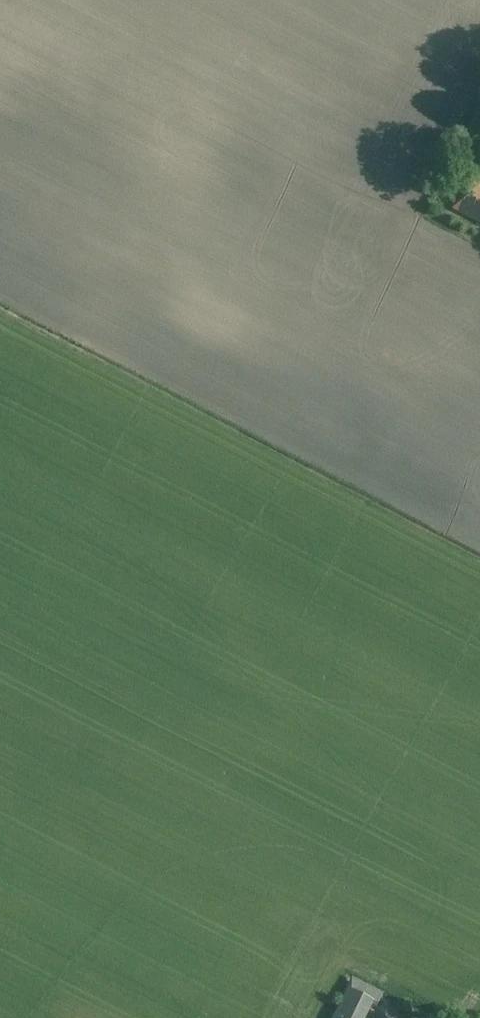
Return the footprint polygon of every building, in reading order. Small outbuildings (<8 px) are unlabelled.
[(452,209),(479,225),(479,188),(467,181),(452,209)] [(335,1017),(367,1017),(374,1004),(348,991),(335,1017)]
